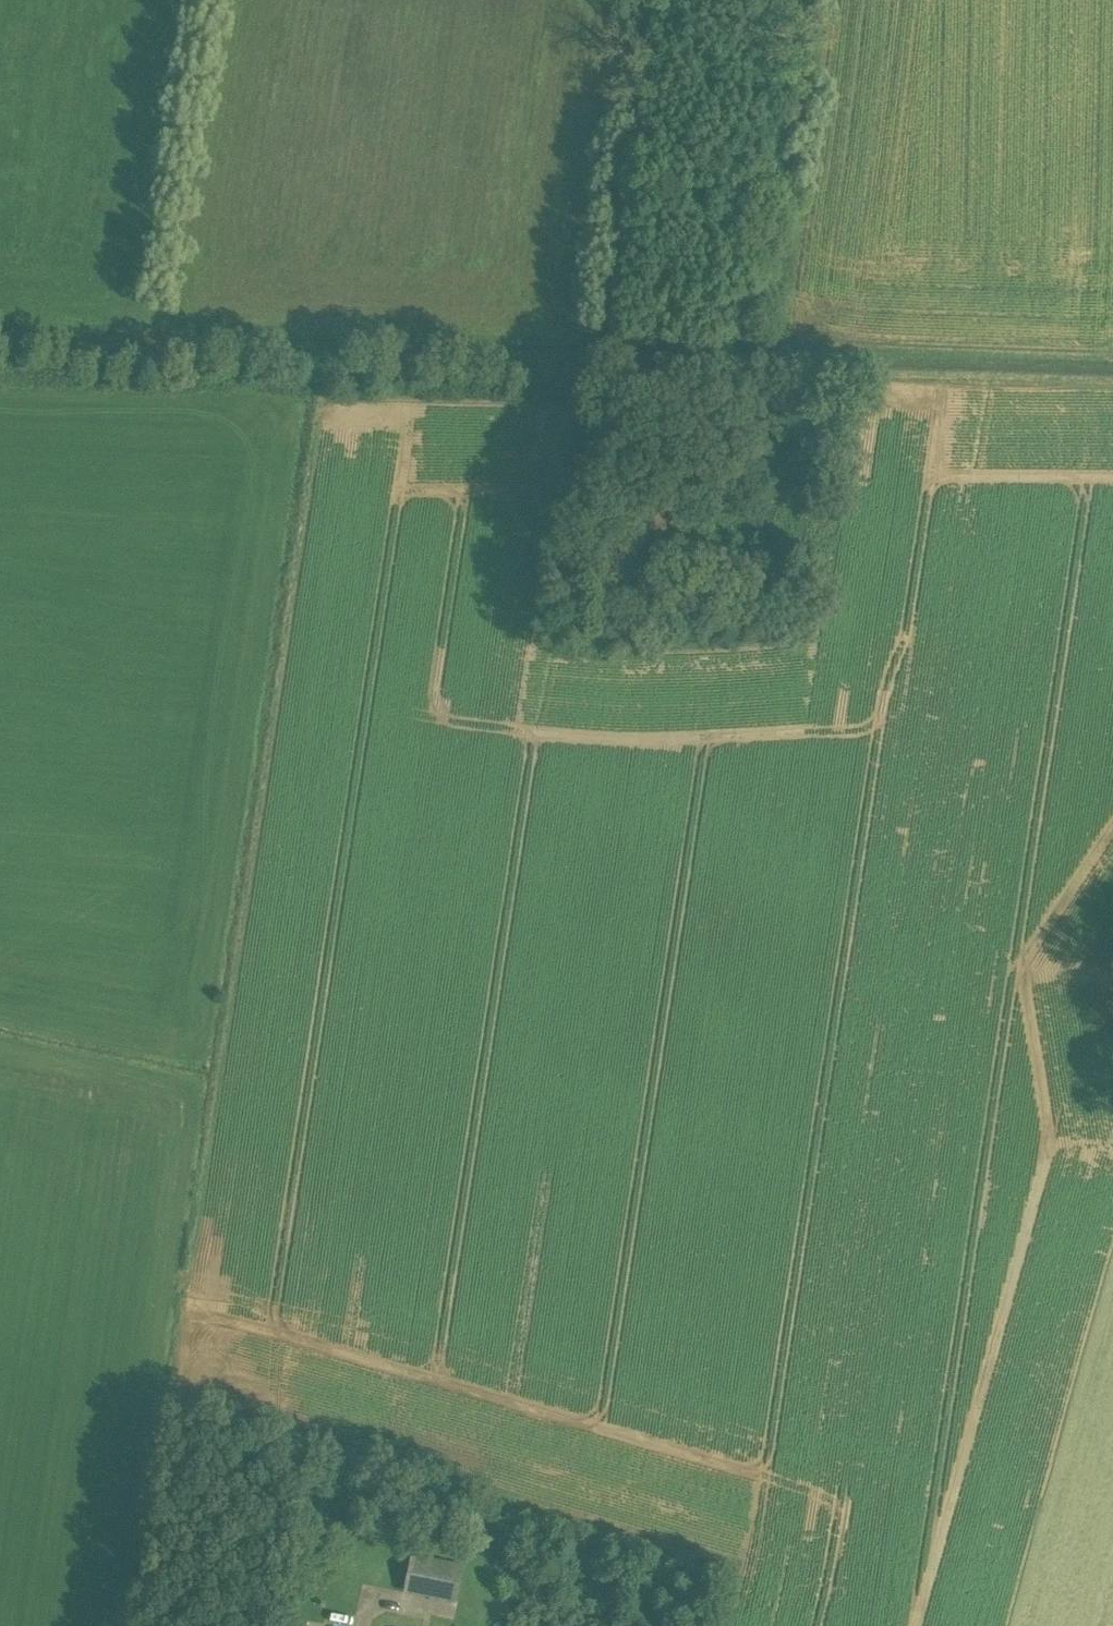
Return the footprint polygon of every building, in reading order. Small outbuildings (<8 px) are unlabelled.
[(463,1566),(411,1555),(403,1594),(456,1605),(463,1566)] [(274,1625),(307,1625),(308,1621),(276,1615),(274,1625)]
